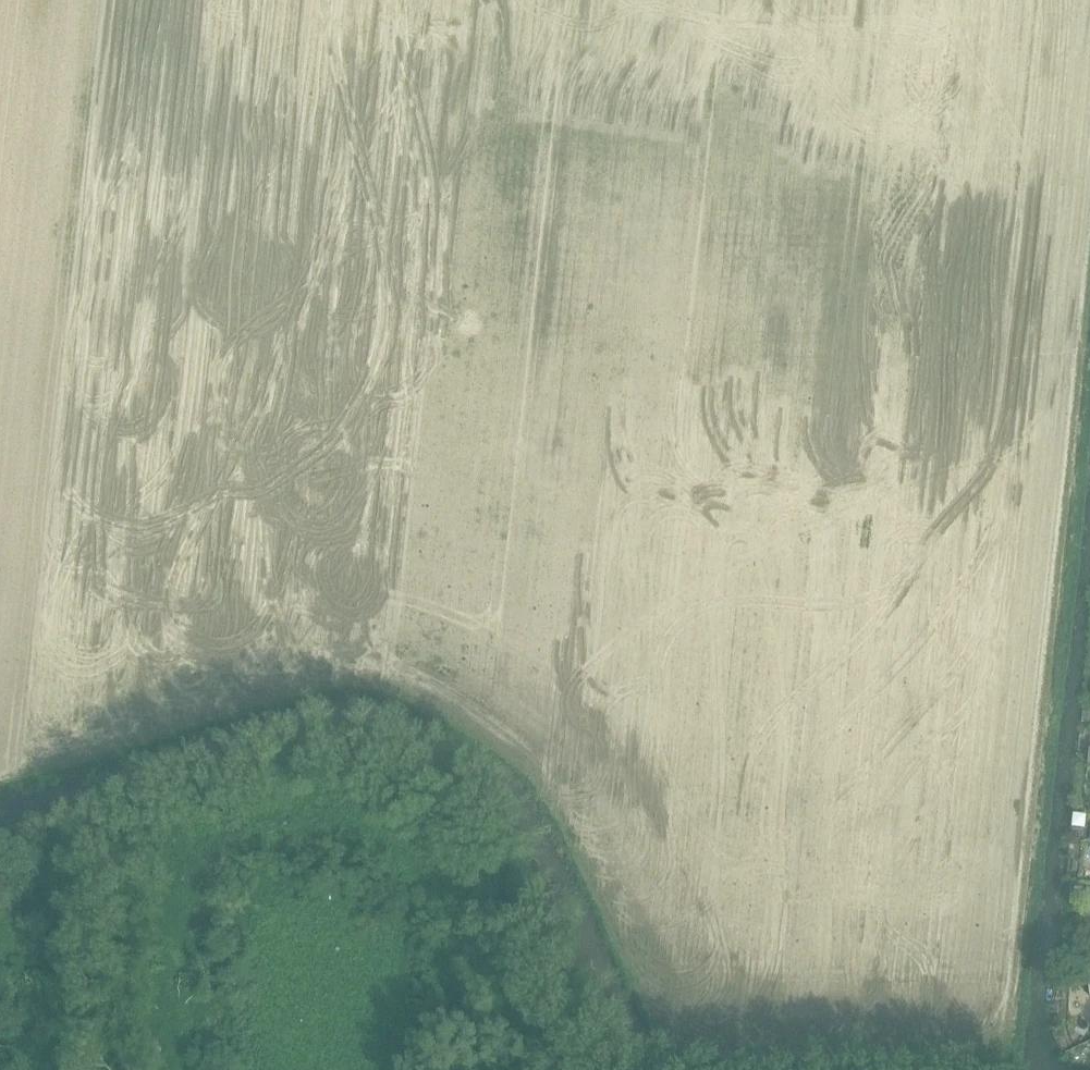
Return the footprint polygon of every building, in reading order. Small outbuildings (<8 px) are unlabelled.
[(1079,968),(1081,978),(1089,977),(1089,972),(1089,967),(1079,968)]
